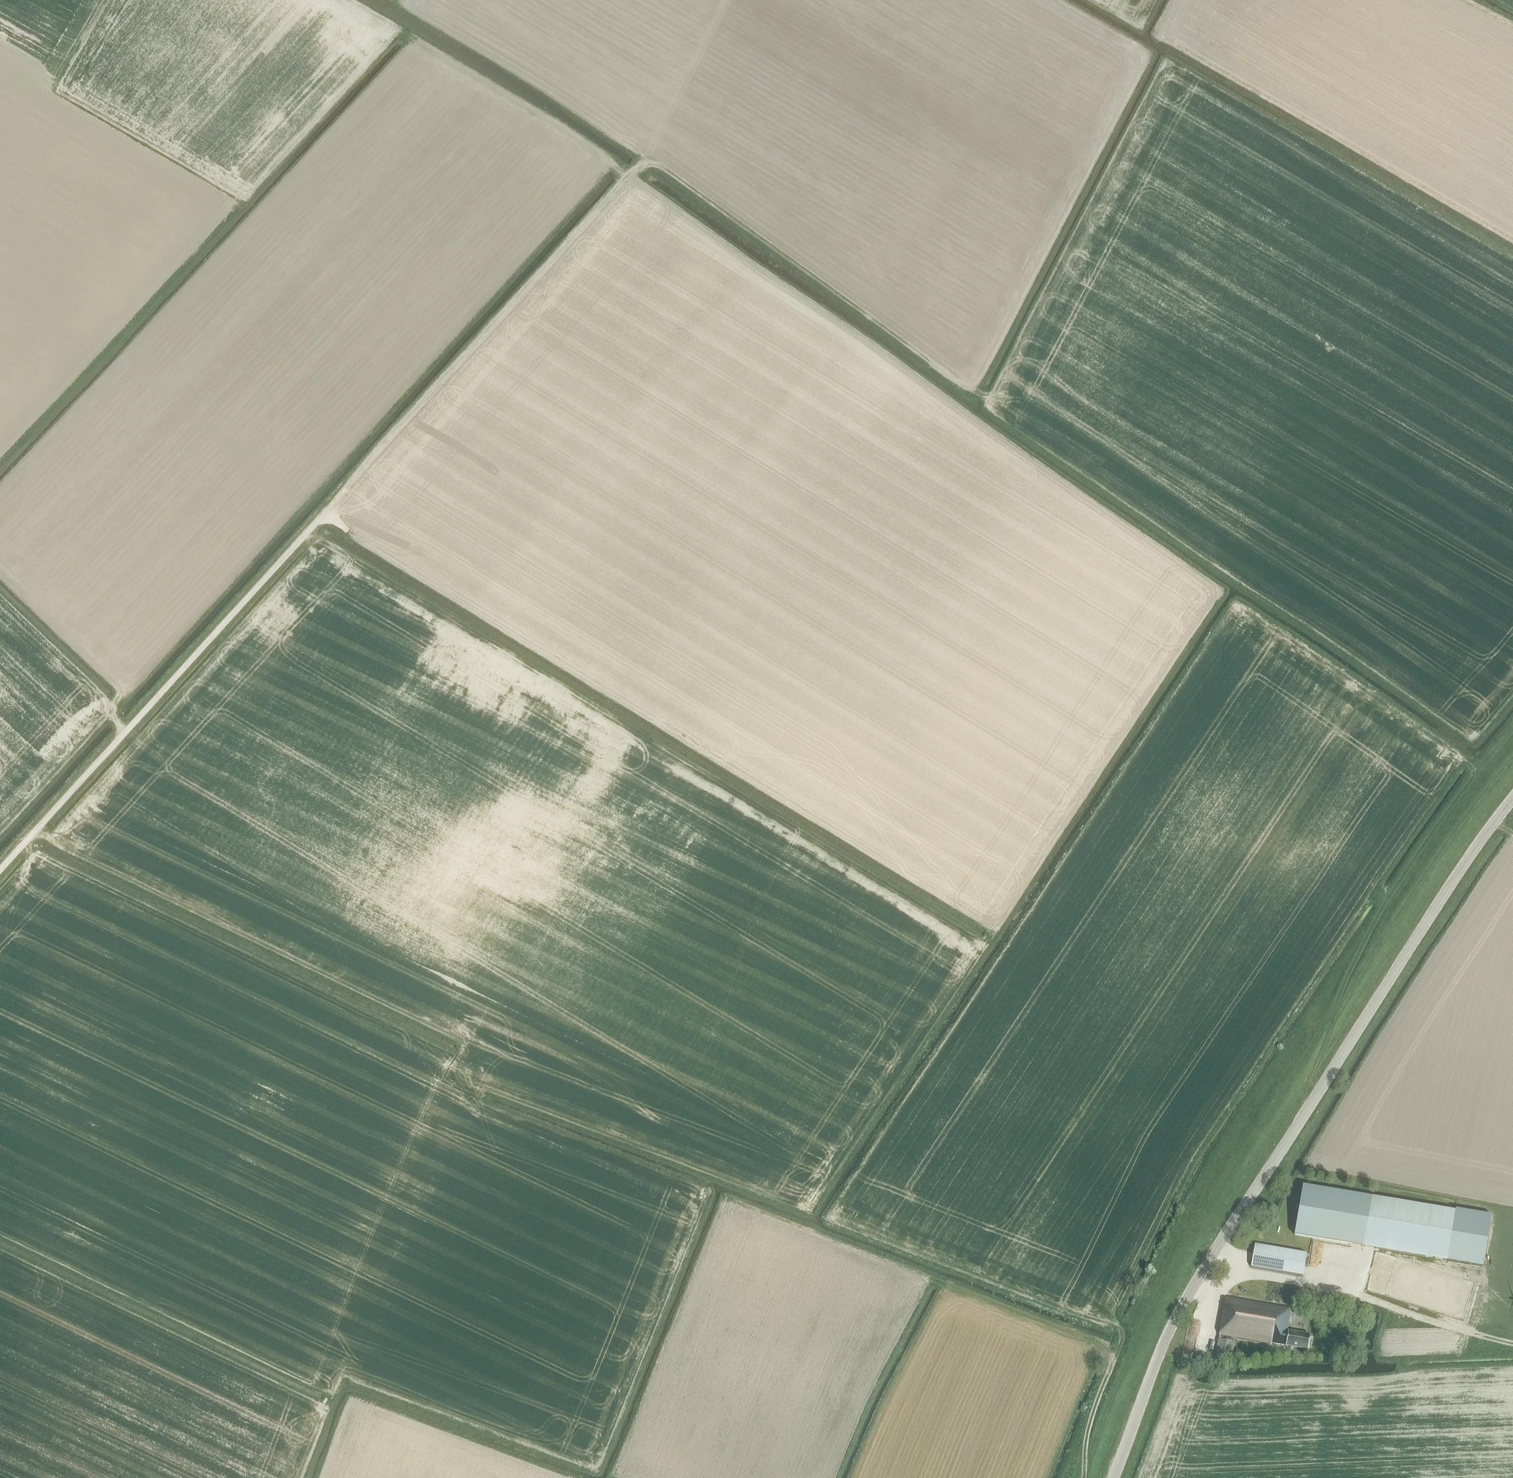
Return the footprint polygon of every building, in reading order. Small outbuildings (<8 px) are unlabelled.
[(1294,1235),(1447,1261),(1456,1211),(1303,1185),(1294,1235)] [(1308,1266),(1310,1255),(1307,1254),(1307,1253),(1255,1244),(1251,1266),(1303,1275),(1305,1265),(1308,1266)] [(1231,1361),(1235,1339),(1271,1345),(1271,1343),(1285,1345),(1307,1349),(1310,1335),(1286,1331),(1290,1309),(1226,1298),(1215,1358),(1231,1361)]
